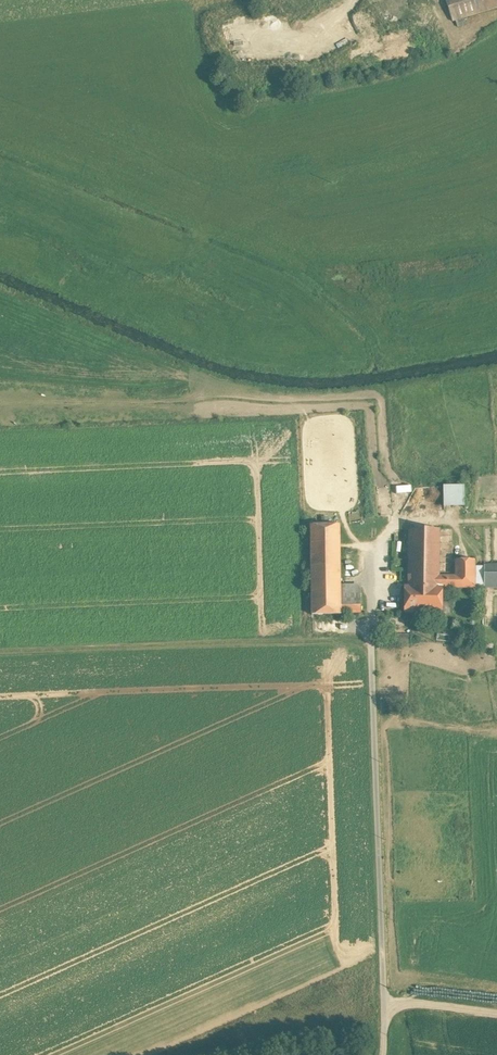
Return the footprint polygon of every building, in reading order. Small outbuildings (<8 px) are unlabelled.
[(208,68),(216,95),(496,8),(496,0),(425,0),(208,68)] [(466,488),(445,488),(445,507),(466,507),(466,488)] [(340,525),(311,525),(312,615),(341,614),(341,612),(341,600),(341,585),(340,525)] [(440,529),(409,530),(408,587),(443,587),(443,588),(475,588),(475,560),(456,560),(456,576),(439,576),(440,529)] [(485,574),(484,588),(496,588),(496,574),(485,574)] [(360,585),(341,585),(341,600),(361,600),(360,585)] [(408,587),(405,587),(405,612),(443,613),(443,588),(443,587),(408,587)] [(361,600),(341,600),(341,612),(361,612),(361,600)]
